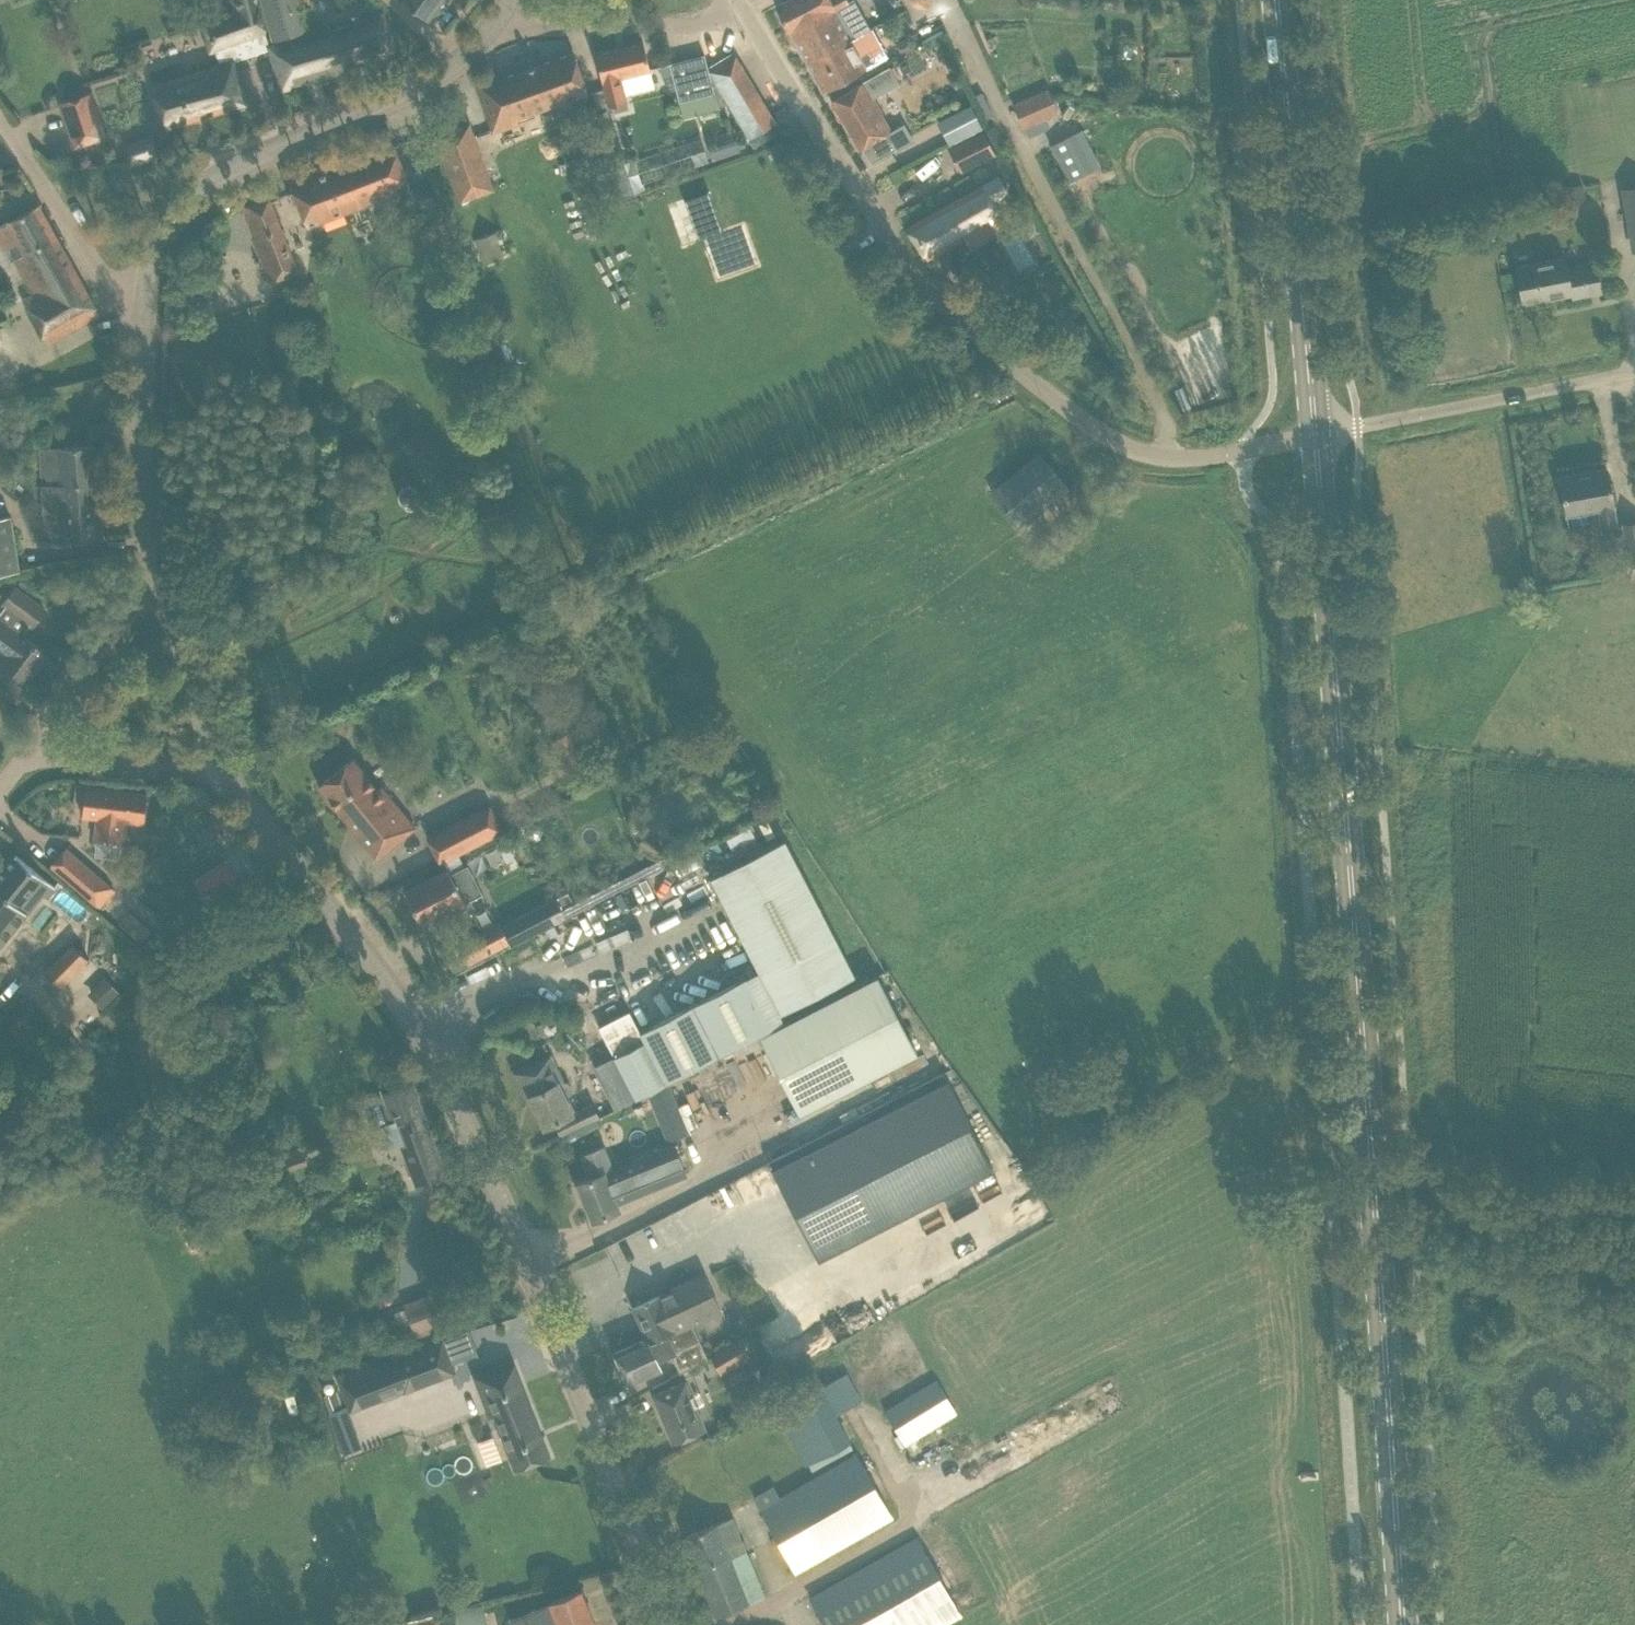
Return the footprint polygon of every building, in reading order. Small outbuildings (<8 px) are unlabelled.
[(232,61),(268,49),(266,42),(269,41),(257,0),(228,0),(232,13),(203,23),(207,35),(203,37),(208,52),(211,51),(216,64),(231,59),(232,61)] [(394,48),(379,5),(365,10),(368,19),(331,31),(329,22),(309,29),(304,31),(296,6),(301,4),(300,0),(260,0),(271,40),(269,41),(266,42),(268,49),(282,87),(344,70),(342,65),(394,48)] [(411,6),(429,19),(443,0),(403,0),(411,6)] [(791,31),(850,3),(848,0),(783,0),(774,5),(789,32),(791,31)] [(791,31),(807,62),(871,29),(870,29),(864,30),(850,3),(791,31)] [(196,9),(180,14),(184,25),(200,20),(196,9)] [(871,29),(807,62),(824,91),(885,58),(871,29)] [(643,42),(595,54),(600,76),(601,81),(602,81),(608,108),(626,103),(624,96),(654,88),(649,68),(643,42)] [(587,92),(580,73),(573,52),(476,87),(492,132),(516,123),(514,119),(587,92)] [(704,54),(668,63),(669,67),(678,102),(714,93),(706,62),(704,54)] [(710,71),(749,136),(773,122),(734,57),(710,71)] [(152,86),(166,128),(246,103),(232,61),(231,59),(152,86)] [(862,82),(831,101),(859,149),(861,148),(870,165),(894,150),(912,140),(902,124),(890,131),(872,100),(899,85),(889,67),(862,82)] [(1014,107),(1024,128),(1027,127),(1031,137),(1049,130),(1045,119),(1057,113),(1048,91),(1014,107)] [(60,104),(74,146),(104,136),(98,119),(93,121),(85,96),(60,104)] [(970,106),(938,122),(949,144),(981,128),(970,106)] [(606,111),(599,113),(603,124),(610,122),(606,111)] [(493,190),(475,142),(468,122),(434,134),(459,202),(493,190)] [(947,149),(959,173),(996,154),(985,130),(947,149)] [(1092,169),(1074,133),(1051,145),(1069,181),(1092,169)] [(125,144),(131,163),(155,156),(150,137),(125,144)] [(290,182),(306,225),(409,186),(392,143),(290,182)] [(736,143),(709,152),(711,160),(738,151),(736,143)] [(989,171),(905,227),(926,259),(975,226),(980,234),(1002,220),(989,200),(1002,191),(989,171)] [(1582,184),(1568,187),(1571,205),(1585,202),(1582,184)] [(1622,189),(1628,226),(1634,225),(1634,187),(1622,189)] [(683,198),(697,238),(721,229),(708,190),(683,198)] [(256,240),(272,280),(297,270),(270,201),(270,200),(269,196),(241,207),(255,241),(256,240)] [(38,204),(19,215),(0,226),(0,239),(5,248),(19,241),(45,289),(26,300),(28,304),(23,307),(40,339),(46,336),(49,342),(80,325),(99,314),(38,204)] [(493,232),(475,239),(484,263),(502,256),(493,232)] [(1100,234),(1092,238),(1098,249),(1106,245),(1100,234)] [(1567,267),(1565,257),(1514,267),(1521,303),(1570,294),(1571,298),(1602,292),(1596,262),(1567,267)] [(43,448),(49,542),(102,538),(96,444),(43,448)] [(995,487),(990,491),(1020,528),(1068,489),(1065,485),(1038,452),(995,487)] [(1565,515),(1597,509),(1601,531),(1616,528),(1612,507),(1613,507),(1606,468),(1558,476),(1565,515)] [(19,570),(10,516),(0,517),(0,574),(19,570)] [(1622,523),(1629,566),(1634,565),(1634,521),(1622,523)] [(24,684),(47,653),(22,634),(30,623),(32,625),(44,609),(15,587),(3,603),(5,604),(0,611),(0,666),(24,684)] [(436,669),(416,679),(420,686),(439,676),(436,669)] [(318,786),(377,858),(416,826),(352,757),(318,786)] [(82,816),(96,818),(93,839),(122,842),(124,821),(143,823),(146,793),(85,786),(82,816)] [(426,838),(439,863),(503,831),(490,806),(426,838)] [(215,833),(209,825),(195,835),(201,843),(215,833)] [(779,1013),(854,974),(784,840),(710,878),(779,1013)] [(50,865),(101,907),(116,891),(65,848),(50,865)] [(55,886),(15,854),(0,872),(0,943),(41,892),(46,896),(55,886)] [(404,891),(423,926),(465,904),(447,869),(404,891)] [(509,945),(565,916),(556,897),(501,926),(499,922),(456,944),(466,963),(508,942),(509,945)] [(158,938),(128,911),(119,922),(148,949),(158,938)] [(34,981),(63,1013),(88,990),(104,975),(72,942),(34,981)] [(758,1035),(799,1113),(917,1052),(876,974),(758,1035)] [(118,990),(104,975),(88,990),(103,1005),(118,990)] [(750,975),(640,1032),(643,1040),(665,1082),(776,1024),(750,975)] [(613,1057),(635,1099),(666,1083),(665,1082),(643,1040),(613,1057)] [(571,1091),(570,1085),(566,1081),(562,1081),(560,1082),(558,1083),(557,1081),(555,1082),(546,1062),(536,1066),(516,1076),(527,1098),(530,1096),(544,1126),(555,1121),(562,1136),(581,1126),(599,1118),(593,1105),(573,1115),(565,1097),(569,1095),(570,1094),(571,1091)] [(770,1169),(819,1261),(992,1171),(946,1081),(770,1169)] [(666,1083),(646,1093),(667,1140),(688,1131),(668,1082),(666,1083)] [(447,1177),(412,1083),(382,1094),(382,1095),(363,1101),(381,1150),(400,1143),(416,1188),(447,1177)] [(578,1195),(582,1196),(592,1219),(619,1208),(616,1203),(686,1174),(673,1144),(611,1169),(602,1147),(582,1155),(591,1176),(577,1182),(578,1185),(575,1188),(578,1195)] [(308,1163),(301,1145),(276,1155),(282,1173),(308,1163)] [(669,1353),(678,1373),(706,1361),(690,1322),(717,1310),(702,1276),(632,1307),(646,1337),(613,1352),(627,1383),(660,1369),(656,1359),(669,1353)] [(403,1303),(415,1338),(448,1325),(436,1292),(403,1303)] [(461,1335),(459,1351),(473,1353),(475,1336),(461,1335)] [(371,1360),(365,1362),(379,1398),(454,1371),(442,1338),(391,1357),(391,1358),(373,1364),(371,1360)] [(741,1339),(726,1347),(735,1364),(750,1356),(741,1339)] [(549,1456),(512,1360),(472,1375),(481,1398),(486,1397),(515,1469),(549,1456)] [(770,1414),(776,1423),(780,1421),(805,1469),(851,1442),(836,1414),(861,1400),(846,1372),(770,1414)] [(883,1412),(905,1446),(957,1413),(936,1379),(883,1412)] [(652,1394),(663,1420),(667,1419),(676,1441),(705,1429),(686,1380),(652,1394)] [(338,1390),(324,1395),(330,1411),(344,1406),(338,1390)] [(329,1411),(344,1451),(360,1445),(345,1405),(344,1406),(330,1411),(329,1411)] [(754,1497),(794,1572),(893,1517),(855,1453),(781,1497),(773,1485),(754,1497)] [(732,1516),(684,1536),(715,1615),(764,1596),(732,1516)] [(825,1624),(942,1624),(962,1614),(917,1537),(809,1597),(825,1624)] [(520,1624),(586,1624),(594,1622),(581,1589),(548,1602),(549,1604),(517,1617),(520,1624)] [(453,1610),(456,1624),(486,1624),(481,1603),(453,1610)]
